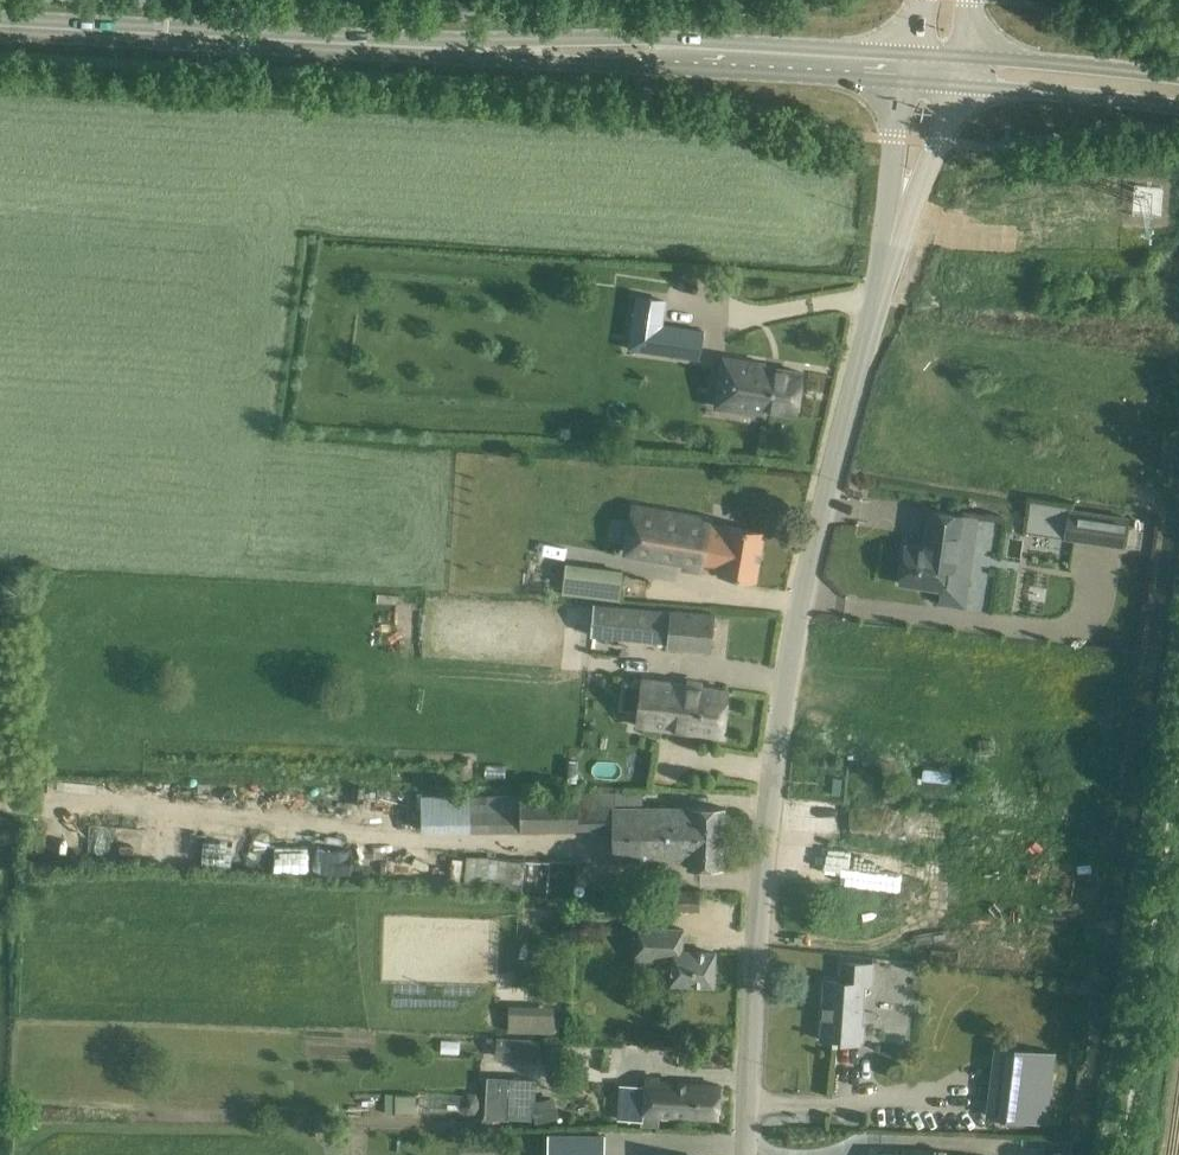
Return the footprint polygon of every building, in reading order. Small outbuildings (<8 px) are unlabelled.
[(660,323),(655,353),(699,360),(704,330),(660,323)] [(796,415),(802,372),(764,366),(764,364),(723,358),(716,405),(765,413),(766,410),(796,415)] [(756,580),(764,532),(711,523),(712,518),(632,504),(623,550),(683,561),(682,567),(756,580)] [(1068,508),(1063,540),(1124,548),(1128,517),(1068,508)] [(905,544),(899,583),(941,589),(944,567),(954,569),(962,515),(929,510),(923,547),(905,544)] [(565,562),(561,593),(620,601),(624,570),(565,562)] [(669,609),(610,604),(595,603),(592,635),(667,642),(667,647),(711,651),(715,612),(669,608),(669,609)] [(720,625),(719,649),(730,649),(731,625),(720,625)] [(722,736),(728,690),(642,679),(636,725),(722,736)] [(723,868),(725,808),(691,807),(691,805),(643,805),(642,790),(577,791),(577,794),(421,795),(421,831),(578,829),(612,828),(611,861),(688,861),(688,867),(723,868)] [(520,890),(523,860),(466,854),(463,885),(520,890)] [(698,910),(699,890),(666,890),(666,910),(698,910)] [(635,926),(633,956),(635,956),(672,957),(671,982),(671,983),(713,985),(714,952),(683,950),(684,928),(635,926)] [(861,1025),(864,985),(864,983),(871,983),(872,963),(842,961),(841,981),(825,980),(824,1005),(823,1017),(821,1039),(833,1040),(833,1042),(838,1043),(838,1041),(860,1042),(861,1025)] [(555,1034),(556,1005),(510,1004),(509,1033),(555,1034)] [(522,1039),(521,1057),(538,1058),(538,1040),(522,1039)] [(1045,1123),(1055,1052),(999,1045),(990,1117),(1045,1123)] [(720,1085),(659,1082),(659,1083),(645,1082),(644,1085),(618,1084),(617,1119),(643,1121),(642,1127),(660,1127),(660,1115),(718,1118),(720,1085)] [(510,1086),(508,1118),(529,1119),(530,1103),(525,1103),(526,1087),(510,1086)] [(388,1092),(387,1110),(417,1112),(418,1093),(388,1092)] [(537,1119),(559,1114),(555,1095),(532,1101),(537,1119)] [(605,1135),(548,1134),(548,1154),(604,1154),(605,1135)]
